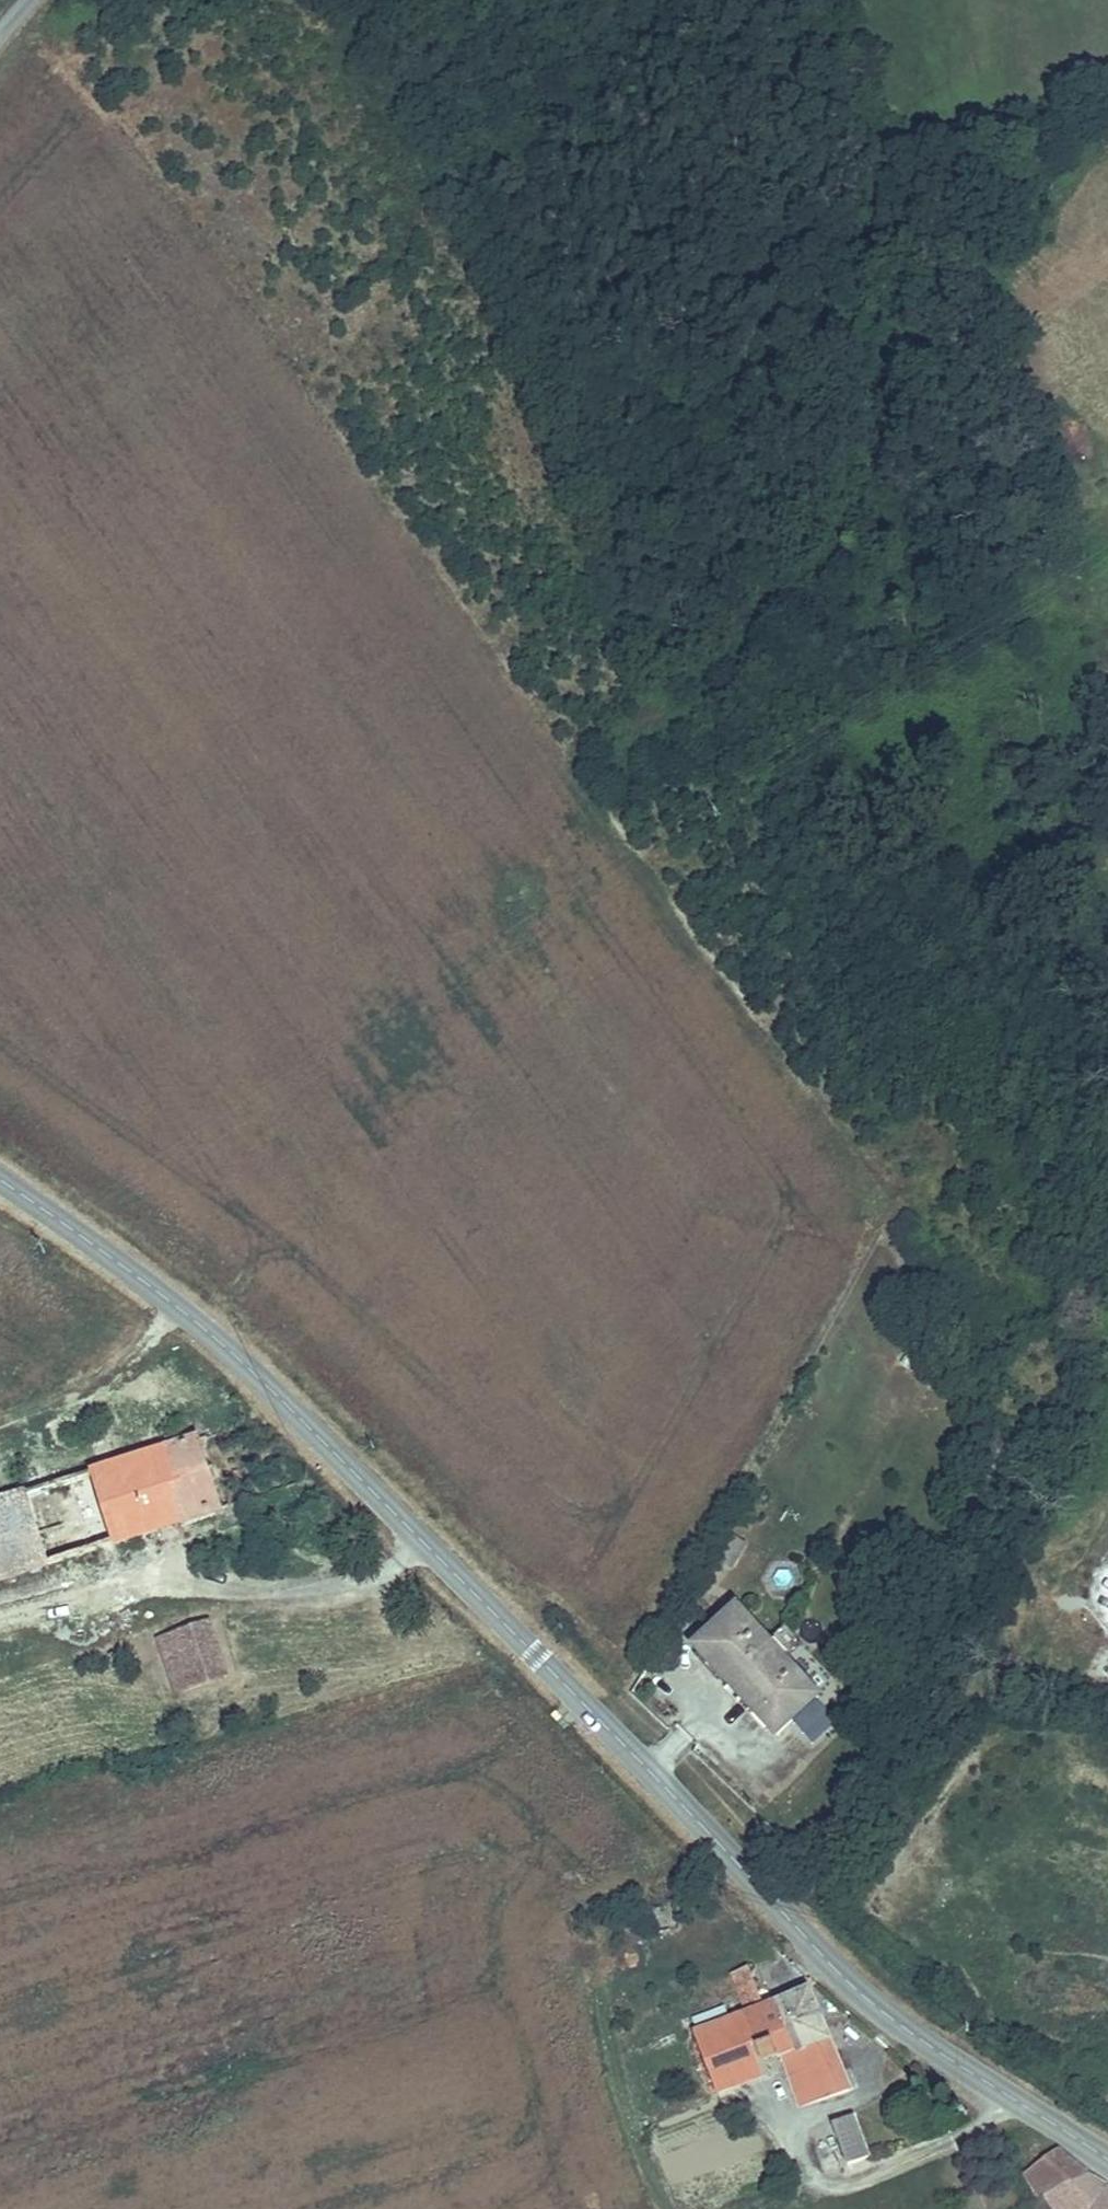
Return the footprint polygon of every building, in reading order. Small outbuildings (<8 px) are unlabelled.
[(228,1519),(204,1450),(0,1519),(0,1597),(228,1519)] [(736,1612),(689,1650),(772,1744),(816,1707),(778,1661),(784,1655),(774,1643),(768,1649),(736,1612)] [(219,1636),(164,1655),(178,1698),(233,1680),(219,1636)] [(745,1972),(731,1978),(744,2011),(758,2005),(745,1972)] [(777,2010),(703,2040),(728,2101),(774,2082),(769,2069),(780,2063),(802,2117),(857,2095),(818,1997),(780,2014),(777,2010)] [(849,2165),(873,2155),(857,2113),(833,2122),(849,2165)] [(1056,2156),(1022,2179),(1039,2204),(1084,2175),(1056,2156)] [(1043,2208),(1107,2208),(1107,2190),(1084,2175),(1039,2204),(1043,2208)]
